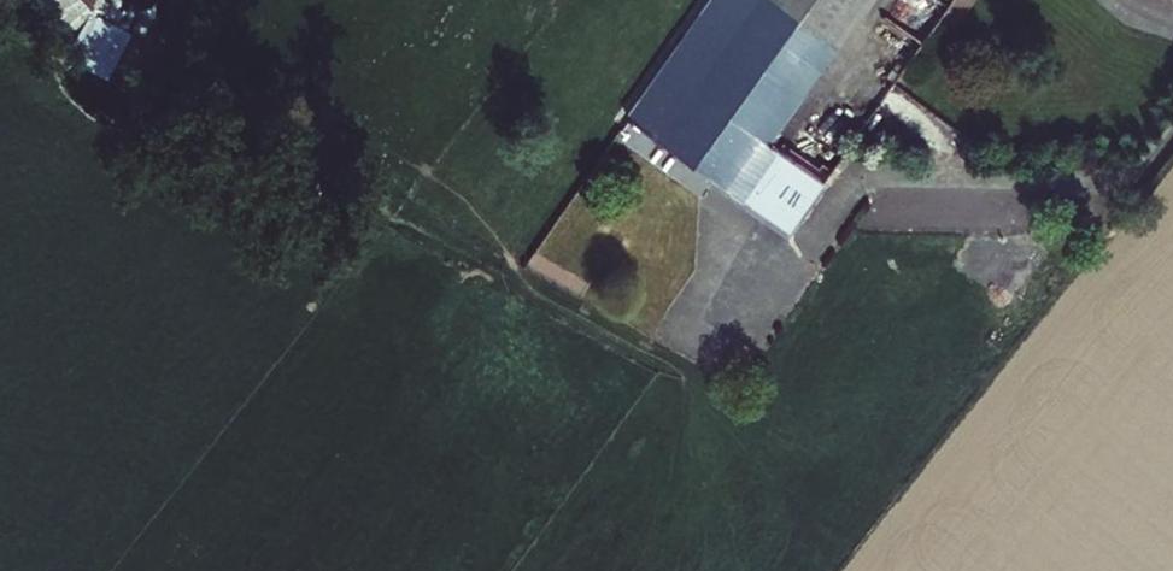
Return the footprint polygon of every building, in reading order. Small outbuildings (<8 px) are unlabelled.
[(661,59),(766,133),(860,0),(700,0),(661,59)] [(661,59),(626,111),(651,129),(782,220),(818,169),(766,133),(661,59)]
